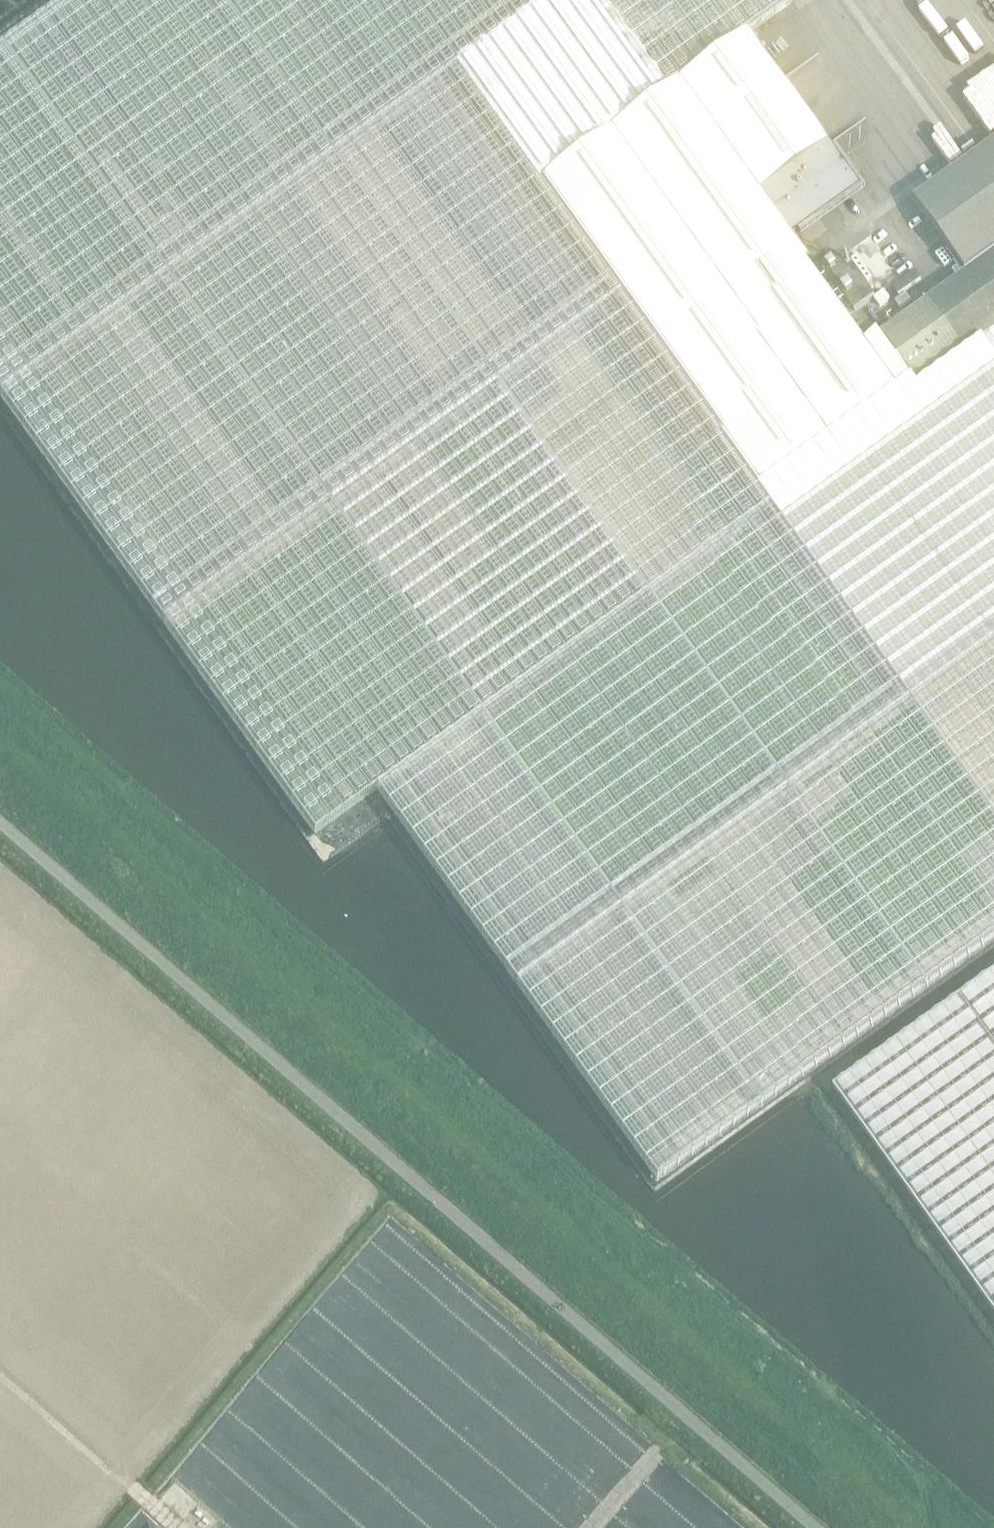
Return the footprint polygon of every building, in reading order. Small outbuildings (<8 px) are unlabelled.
[(0,48),(0,394),(315,834),(377,789),(657,1180),(993,939),(993,354),(984,340),(918,387),(911,379),(761,486),(542,181),(745,34),(789,2),(788,0),(67,0),(0,48)] [(993,140),(993,34),(972,0),(849,0),(887,58),(875,66),(945,172),(993,140)] [(745,34),(542,181),(761,486),(911,379),(879,335),(865,345),(790,240),(858,191),(745,34)] [(879,335),(911,379),(918,387),(984,340),(993,333),(993,144),(914,201),(966,273),(891,327),(879,335)] [(845,255),(825,270),(855,312),(873,298),(875,297),(845,255)] [(893,289),(899,297),(922,281),(916,273),(893,289)] [(875,297),(873,298),(879,307),(890,299),(884,291),(875,297)] [(906,294),(896,302),(902,311),(912,303),(906,294)] [(984,340),(993,354),(993,333),(984,340)] [(834,1089),(993,1311),(993,975),(953,1004),(834,1089)]
